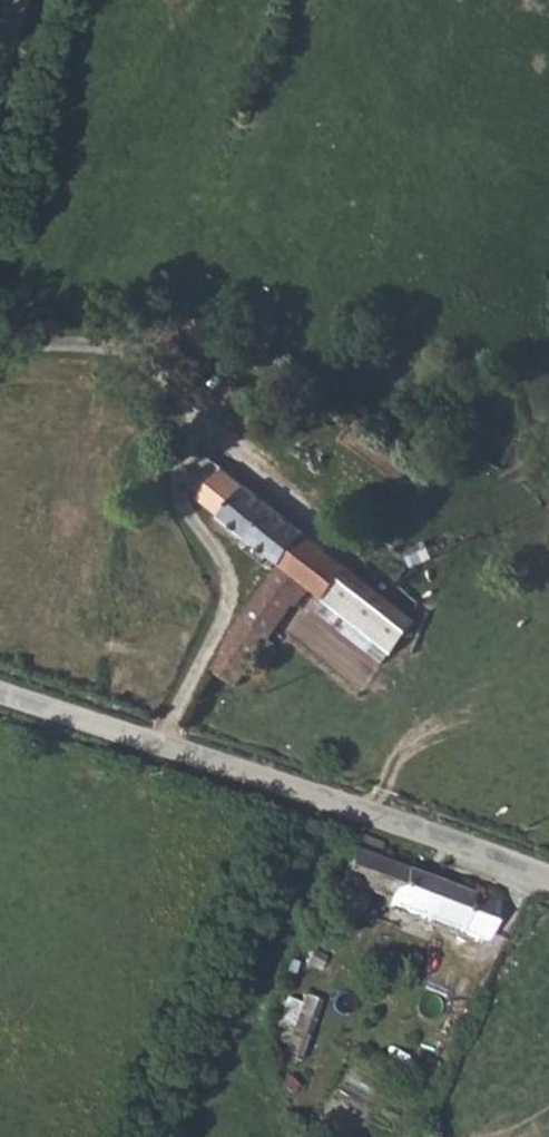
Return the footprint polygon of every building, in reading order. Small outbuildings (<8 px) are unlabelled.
[(313,591),(358,626),(382,594),(209,457),(186,483),(202,495),(199,500),(282,566),(227,643),(231,647),(215,674),(237,690),(260,655),(273,660),(277,650),(271,644),(295,607),(298,607),(313,591)] [(382,594),(358,626),(390,651),(404,637),(415,620),(382,594)] [(379,858),(383,842),(356,833),(341,878),(330,875),(316,908),(333,915),(336,905),(361,912),(368,895),(393,902),(392,907),(487,942),(500,905),(379,858)] [(303,1059),(322,997),(303,991),(301,998),(285,994),(272,1036),(287,1040),(283,1053),(303,1059)]
